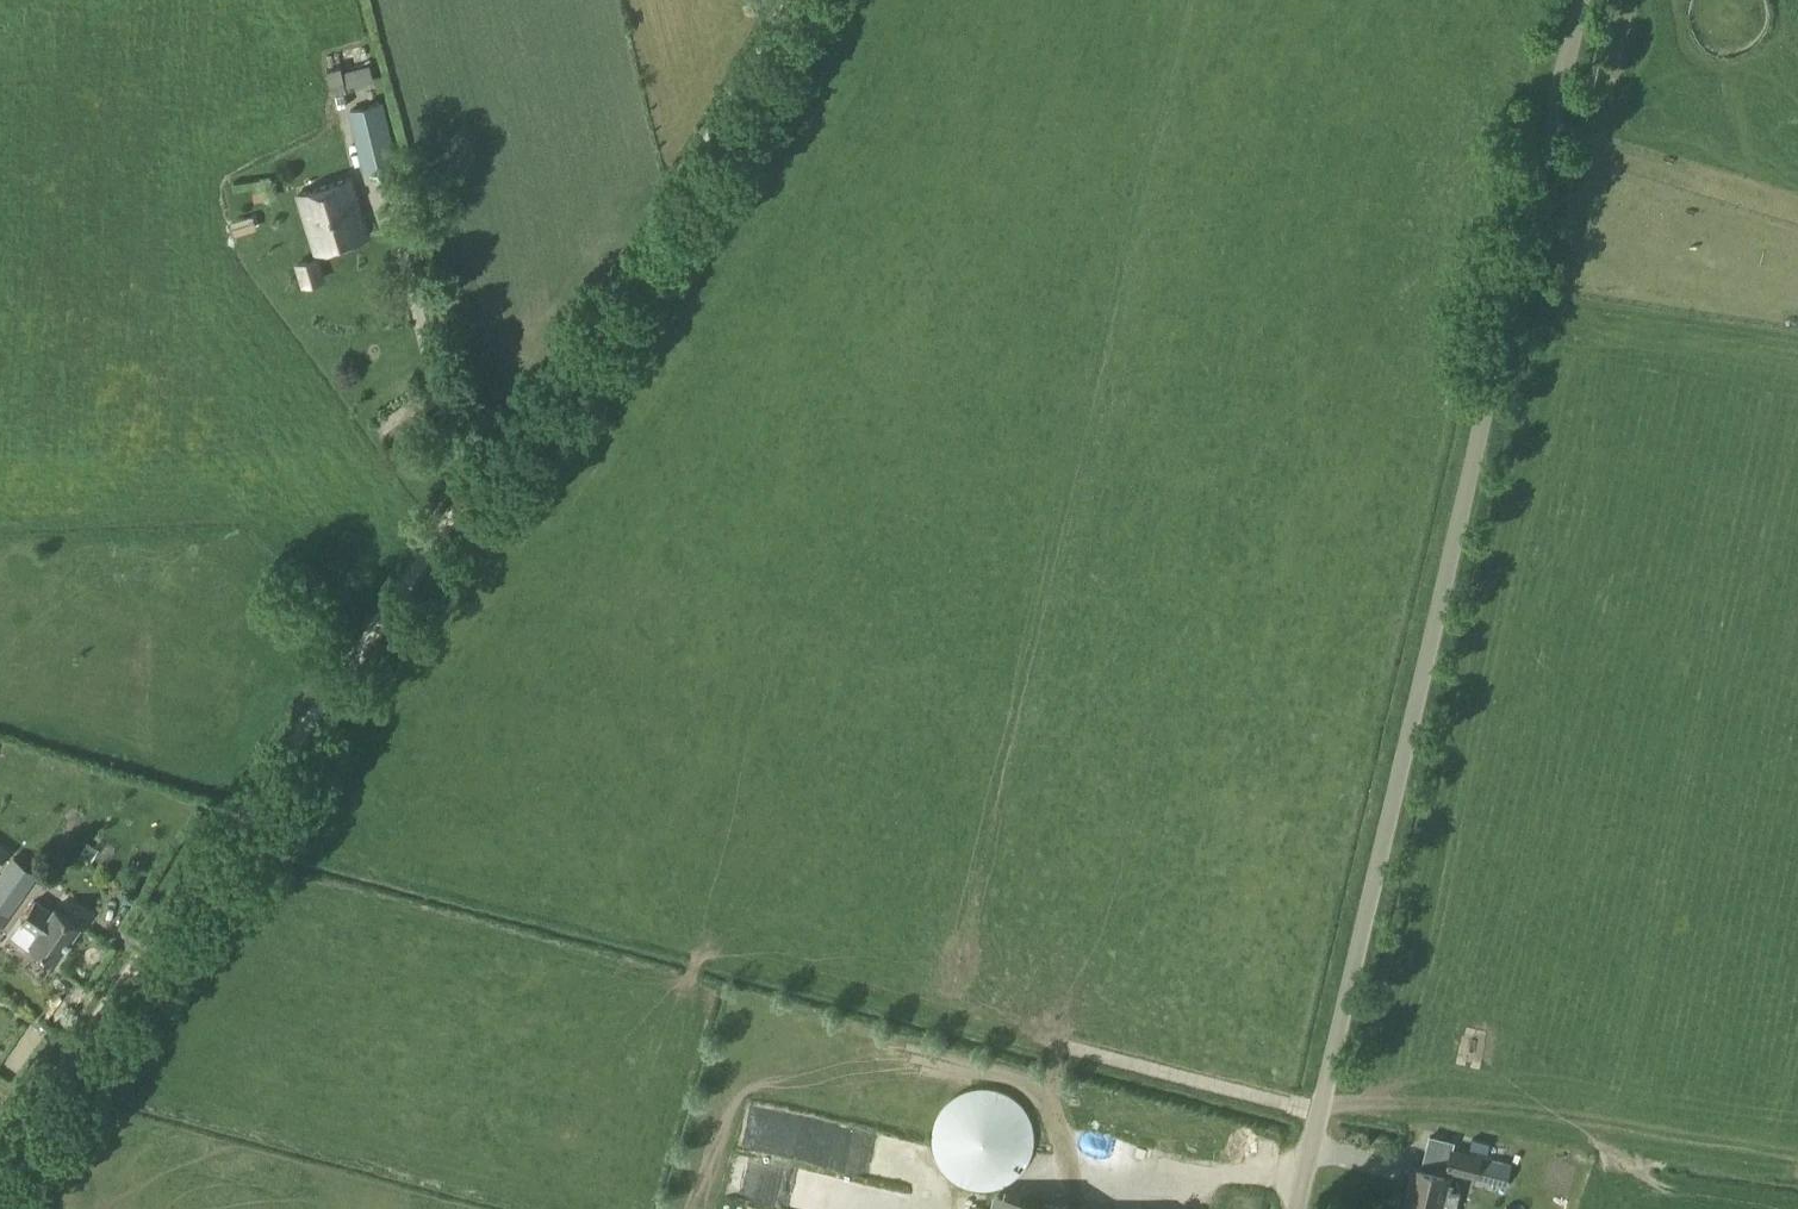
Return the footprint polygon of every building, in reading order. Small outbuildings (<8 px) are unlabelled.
[(342,73),(345,87),(372,79),(369,66),(342,73)] [(345,87),(342,73),(340,67),(325,71),(331,91),(345,87)] [(350,112),(365,174),(394,166),(379,104),(350,112)] [(299,195),(316,253),(367,237),(349,180),(299,195)] [(263,191),(265,201),(275,199),(273,190),(263,191)] [(4,869),(30,887),(38,875),(13,857),(4,869)] [(4,869),(0,876),(0,924),(2,926),(30,887),(4,869)] [(11,935),(28,947),(31,942),(56,960),(79,927),(54,909),(52,912),(36,901),(11,935)] [(1031,1149),(1032,1140),(1030,1131),(1027,1121),(1023,1113),(1017,1106),(1009,1100),(1001,1096),(992,1093),(982,1092),(973,1093),(964,1095),(955,1099),(948,1105),(941,1112),(937,1120),(933,1129),(932,1139),(932,1148),(934,1157),(938,1166),(944,1174),(950,1180),(958,1186),(967,1189),(976,1191),(986,1191),(995,1190),(1004,1186),(1012,1181),(1019,1175),(1025,1167),(1029,1159),(1031,1149)] [(1476,1180),(1479,1156),(1449,1149),(1442,1171),(1476,1180)] [(1448,1176),(1413,1167),(1402,1208),(1440,1208),(1448,1176)] [(998,1194),(995,1208),(1065,1208),(998,1194)]
